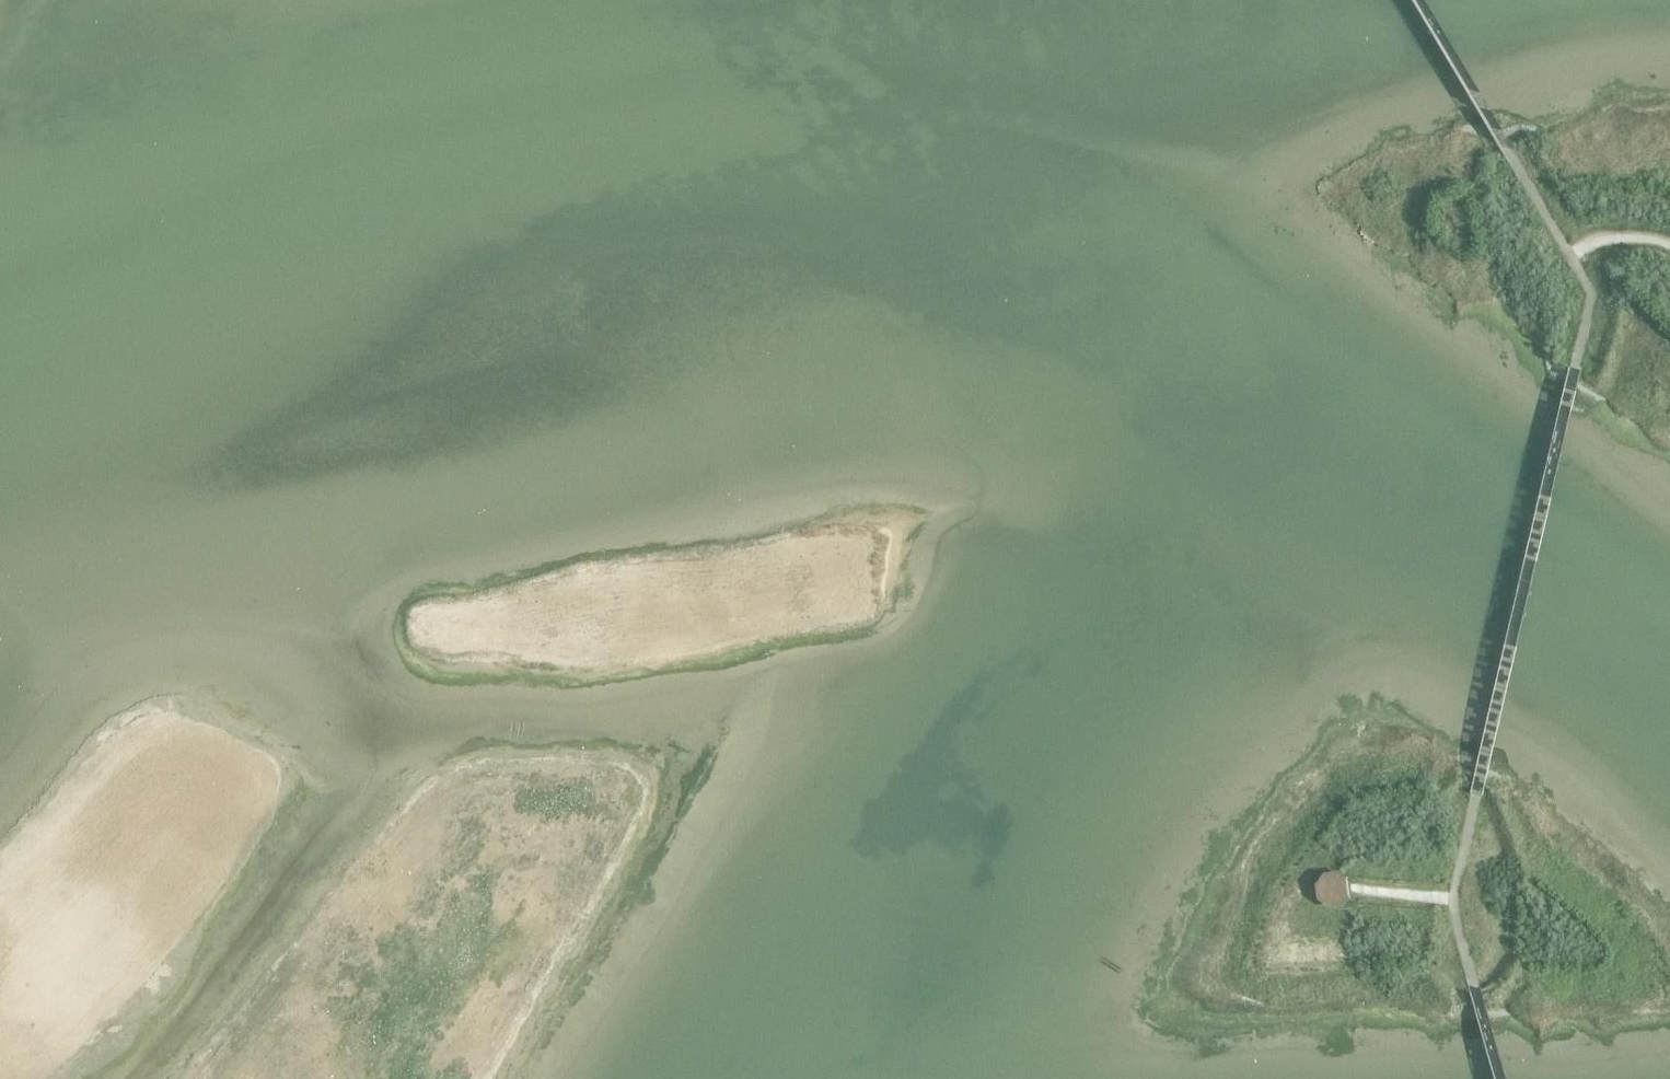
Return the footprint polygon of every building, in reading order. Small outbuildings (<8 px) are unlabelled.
[(1322,871),(1314,882),(1316,896),(1327,904),(1341,902),(1349,891),(1347,878),(1336,869),(1322,871)]
